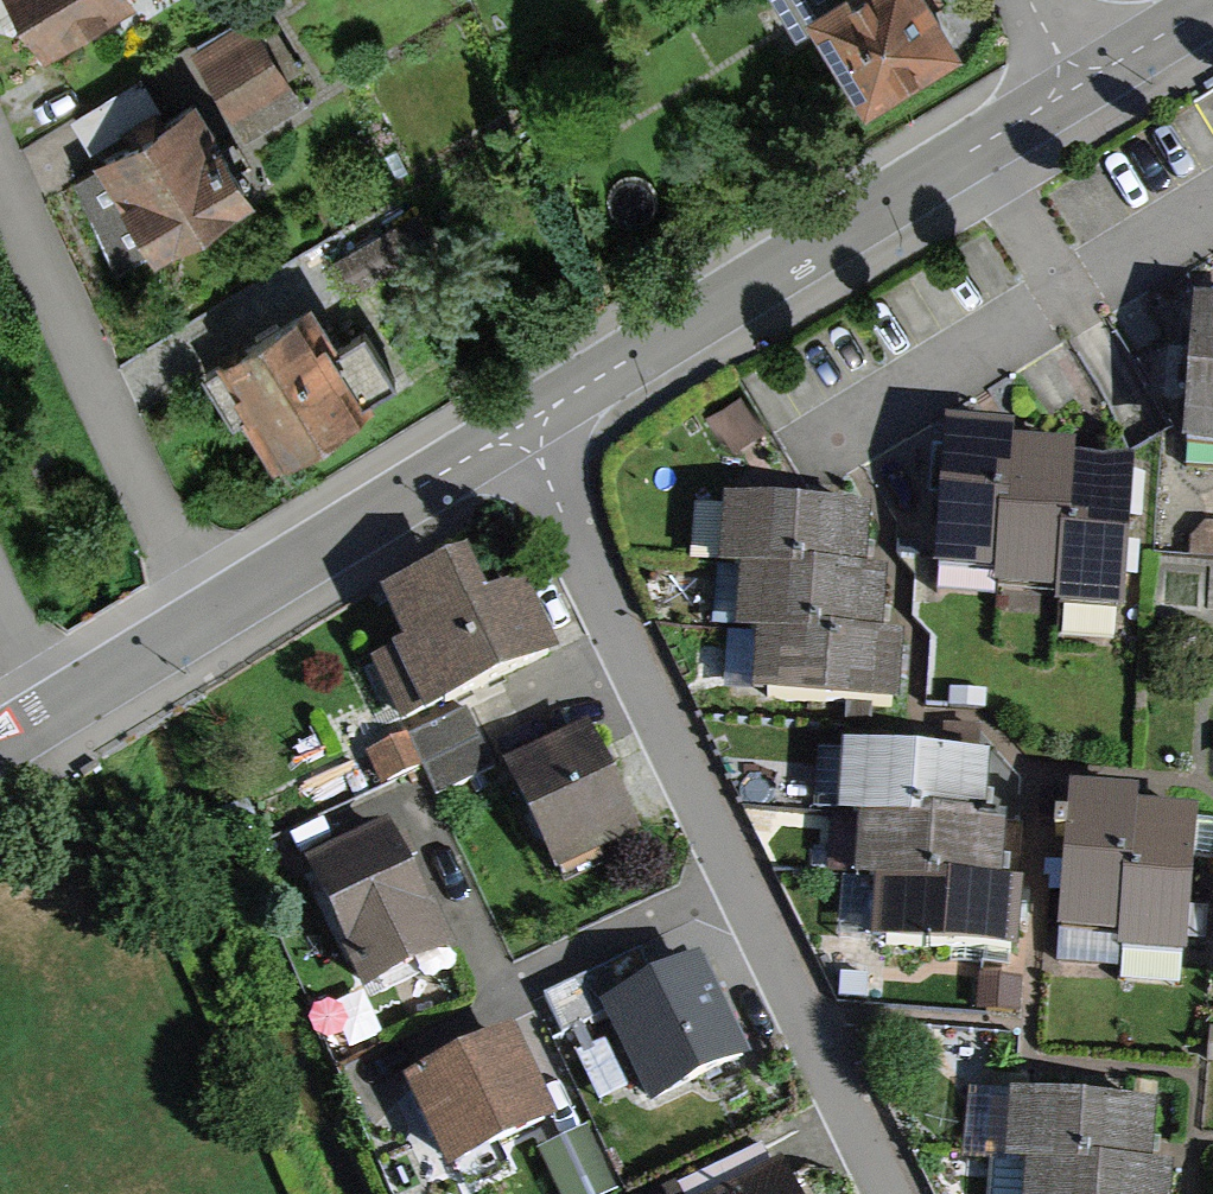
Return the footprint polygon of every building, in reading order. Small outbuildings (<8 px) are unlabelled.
[(4,17),(17,9),(42,50),(124,0),(0,0),(0,10),(4,17)] [(810,8),(868,104),(962,48),(933,0),(822,0),(810,8)] [(250,12),(191,50),(248,140),(308,102),(250,12)] [(97,160),(75,173),(121,269),(256,188),(196,88),(159,110),(138,75),(70,114),(97,160)] [(1212,447),(1212,297),(1195,296),(1183,445),(1212,447)] [(306,298),(216,353),(281,459),(371,404),(306,298)] [(739,391),(706,413),(735,456),(768,434),(739,391)] [(934,570),(994,575),(999,506),(1006,507),(1011,442),(1012,426),(946,421),(934,570)] [(1077,448),(1011,442),(1006,507),(999,506),(994,575),(993,588),(1055,593),(1061,525),(1070,526),(1076,461),(1077,448)] [(1133,466),(1076,461),(1070,526),(1061,525),(1055,593),(1054,605),(1119,611),(1133,466)] [(723,566),(740,566),(802,571),(803,562),(863,567),(867,512),(728,501),(723,566)] [(1190,523),(1188,559),(1212,561),(1212,525),(1190,523)] [(465,556),(381,596),(404,644),(371,659),(403,729),(561,656),(524,577),(484,595),(465,556)] [(889,570),(863,567),(803,562),(802,571),(740,566),(735,635),(757,637),(821,643),(822,631),(882,636),(889,570)] [(905,637),(882,636),(822,631),(821,643),(757,637),(752,690),(899,704),(905,637)] [(468,710),(369,754),(382,784),(421,767),(435,796),(495,769),(468,710)] [(588,721),(501,762),(554,874),(641,833),(588,721)] [(839,818),(857,819),(928,825),(929,811),(984,815),(989,758),(845,746),(839,818)] [(1061,934),(1119,938),(1123,872),(1131,872),(1136,809),(1137,792),(1072,787),(1061,934)] [(1136,809),(1131,872),(1123,872),(1119,938),(1118,953),(1188,958),(1190,940),(1201,940),(1204,907),(1190,906),(1194,858),(1212,860),(1212,824),(1195,822),(1195,814),(1136,809)] [(1006,817),(984,815),(929,811),(928,825),(857,819),(852,880),(875,882),(939,887),(940,877),(1001,881),(1006,817)] [(390,825),(303,866),(362,990),(449,949),(390,825)] [(1025,883),(1001,881),(940,877),(939,887),(875,882),(871,940),(1020,951),(1025,883)] [(537,1002),(555,1038),(606,1013),(653,1108),(755,1058),(704,953),(654,978),(641,951),(537,1002)] [(1026,979),(980,975),(976,1009),(1022,1014),(1026,979)] [(515,1028),(406,1079),(450,1172),(559,1121),(515,1028)] [(1004,1162),(1025,1164),(1088,1170),(1089,1157),(1152,1163),(1157,1107),(1010,1094),(1004,1162)] [(641,1193),(803,1193),(785,1156),(774,1161),(767,1147),(676,1190),(671,1180),(641,1193)] [(1152,1163),(1089,1157),(1088,1170),(1025,1164),(1022,1193),(1171,1193),(1173,1165),(1152,1163)]
